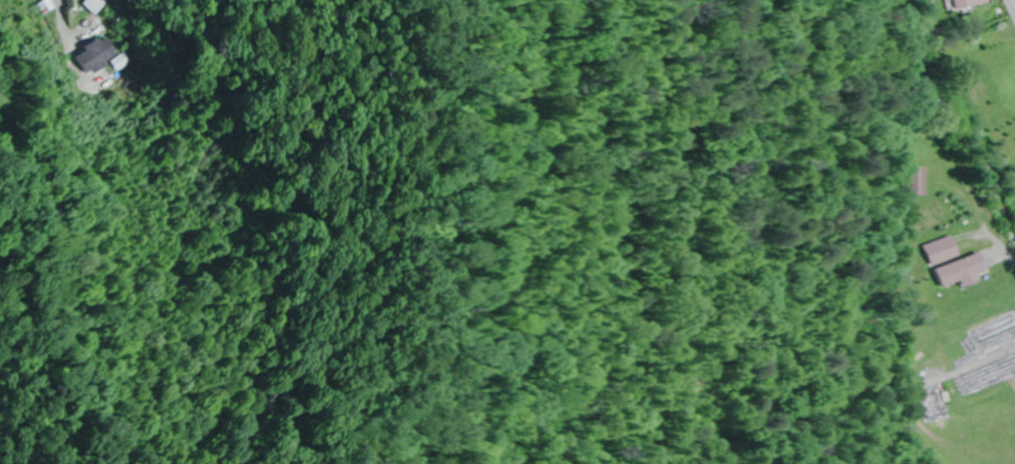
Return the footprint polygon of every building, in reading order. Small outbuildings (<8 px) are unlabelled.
[(951,10),(986,4),(986,0),(949,0),(951,10)] [(125,58),(114,37),(86,51),(97,73),(125,58)] [(966,256),(959,236),(932,245),(939,265),(966,256)] [(985,283),(982,273),(992,270),(987,253),(944,267),(951,287),(967,282),(969,287),(985,283)] [(959,393),(952,394),(950,386),(928,391),(936,423),(957,418),(954,404),(961,402),(959,393)]
